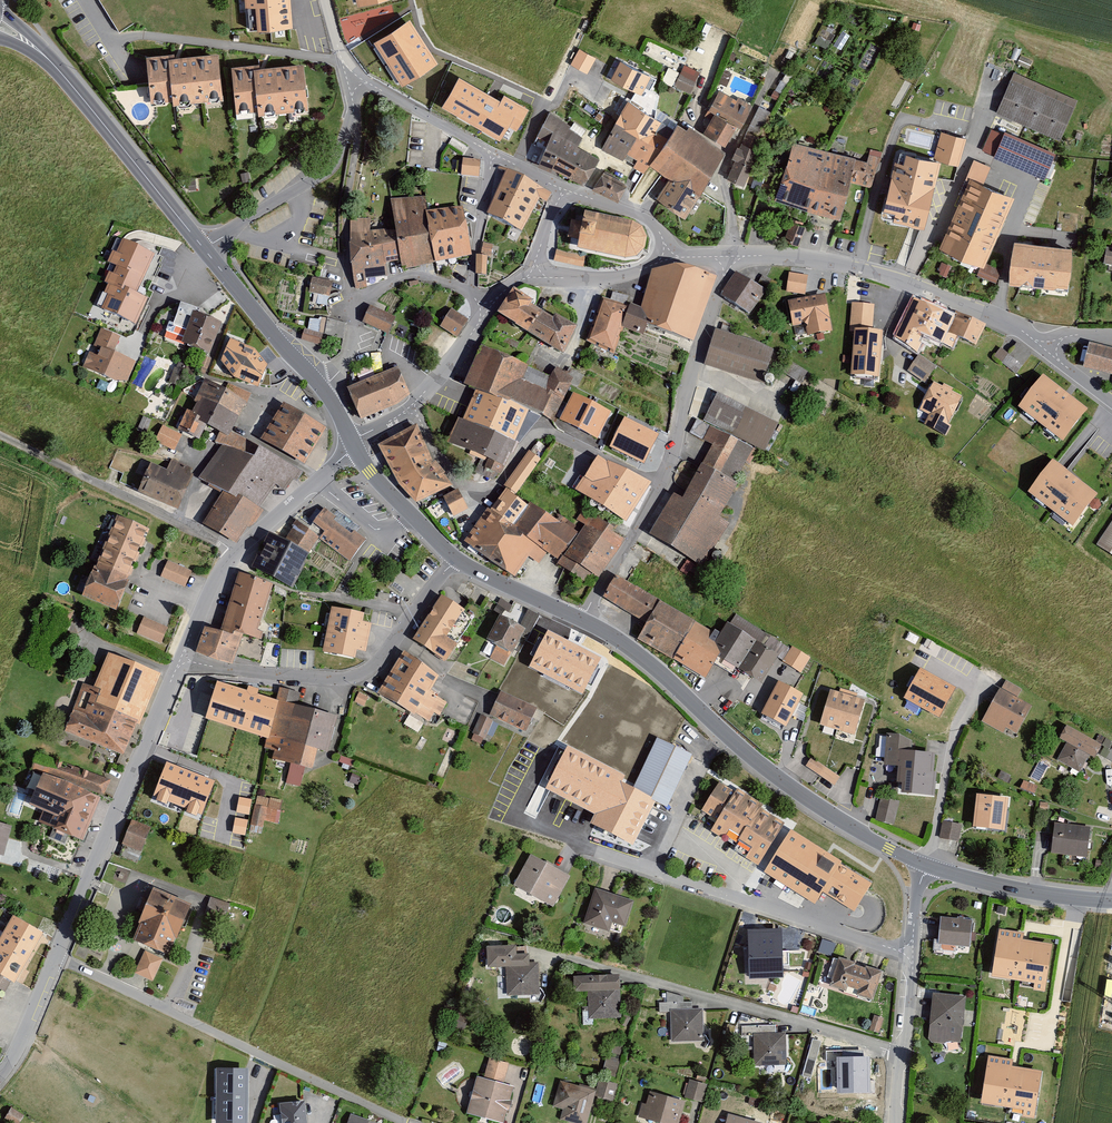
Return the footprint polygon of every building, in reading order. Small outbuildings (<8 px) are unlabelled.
[(247,30),(292,27),(290,0),(245,0),(247,30)] [(373,43),(402,87),(438,64),(410,20),(373,43)] [(571,63),(589,72),(597,56),(579,47),(571,63)] [(150,100),(173,98),(173,101),(223,97),(219,50),(174,54),(174,51),(146,54),(150,100)] [(307,107),(303,61),(260,65),(259,61),(231,64),(236,110),(258,108),(258,112),(307,107)] [(650,77),(620,64),(612,81),(642,95),(650,77)] [(682,72),(668,67),(663,81),(692,91),(700,70),(684,65),(682,72)] [(1077,97),(1014,71),(997,112),(1060,138),(1077,97)] [(459,77),(441,108),(501,142),(508,129),(516,133),(530,110),(504,96),(501,101),(459,77)] [(708,107),(717,112),(739,124),(741,125),(752,106),(719,88),(708,107)] [(772,112),(759,105),(751,122),(764,128),(772,112)] [(582,136),(549,111),(539,130),(549,135),(545,144),(537,162),(558,171),(584,182),(590,173),(599,157),(576,144),(582,136)] [(717,112),(705,133),(726,145),(739,124),(717,112)] [(623,158),(637,132),(616,119),(602,148),(623,158)] [(660,144),(650,162),(670,175),(699,192),(730,147),(726,145),(705,133),(677,120),(660,144)] [(1055,150),(1005,129),(994,155),(1045,175),(1055,150)] [(934,158),(898,148),(881,212),(924,223),(940,161),(959,166),(966,137),(941,131),(934,158)] [(643,171),(650,162),(660,144),(637,132),(623,158),(643,171)] [(760,144),(741,138),(735,156),(738,157),(730,176),(746,182),(760,144)] [(879,162),(792,141),(778,200),(796,204),(840,215),(848,183),(848,180),(873,186),(879,162)] [(481,159),(463,158),(461,175),(479,177),(481,159)] [(507,170),(488,213),(521,230),(539,197),(546,201),(551,192),(507,170)] [(619,200),(627,183),(601,171),(593,187),(619,200)] [(699,192),(670,175),(657,197),(685,216),(699,192)] [(1014,194),(970,176),(940,245),(984,264),(1014,194)] [(436,262),(425,211),(426,196),(390,199),(395,229),(401,260),(402,270),(418,266),(436,262)] [(425,211),(436,262),(472,254),(468,235),(462,206),(425,211)] [(571,220),(568,237),(579,239),(577,248),(625,257),(635,254),(643,247),(646,234),(641,227),(632,221),(584,211),(582,222),(571,220)] [(387,276),(385,263),(381,230),(370,230),(371,218),(362,217),(351,217),(350,242),(356,289),(367,286),(366,279),(376,277),(387,276)] [(789,220),(783,238),(796,243),(803,225),(789,220)] [(385,263),(401,260),(395,229),(381,230),(385,263)] [(137,293),(155,254),(123,239),(116,252),(113,250),(107,262),(116,266),(113,273),(109,271),(104,282),(108,283),(104,292),(108,294),(101,308),(136,324),(148,298),(137,293)] [(483,242),(481,253),(490,255),(493,244),(483,242)] [(1073,249),(1015,243),(1010,284),(1069,290),(1073,249)] [(557,249),(553,260),(583,265),(584,255),(557,249)] [(477,254),(476,274),(487,274),(488,255),(477,254)] [(942,262),(938,273),(948,275),(951,265),(942,262)] [(1001,272),(983,264),(978,276),(996,284),(1001,272)] [(714,284),(717,276),(695,268),(676,265),(652,272),(641,308),(630,304),(623,327),(644,334),(648,324),(694,341),(697,333),(714,284)] [(750,313),(765,290),(738,272),(722,295),(750,313)] [(789,273),(786,291),(805,294),(807,276),(789,273)] [(312,277),(309,291),(329,295),(332,281),(312,277)] [(533,300),(513,288),(499,314),(563,350),(577,325),(557,313),(553,320),(529,307),(533,300)] [(824,294),(788,302),(794,327),(804,325),(807,335),(832,329),(824,294)] [(956,316),(916,295),(895,340),(917,353),(926,335),(953,348),(958,337),(949,333),(956,316)] [(630,304),(603,296),(586,340),(614,354),(623,327),(630,304)] [(874,324),(875,303),(852,302),(851,323),(874,324)] [(370,305),(363,321),(390,332),(396,316),(370,305)] [(452,308),(440,326),(457,337),(469,320),(452,308)] [(986,324),(958,312),(956,316),(949,333),(958,337),(976,345),(986,324)] [(210,352),(220,321),(194,313),(184,344),(210,352)] [(326,318),(324,333),(343,339),(346,322),(326,318)] [(120,336),(101,329),(84,368),(114,381),(127,381),(136,360),(114,351),(120,336)] [(304,329),(301,339),(319,345),(322,333),(304,329)] [(715,329),(704,365),(764,384),(774,350),(760,342),(715,329)] [(879,377),(882,332),(872,331),(854,330),(851,375),(879,377)] [(255,349),(230,339),(221,360),(234,377),(258,386),(268,365),(255,349)] [(1008,353),(1001,347),(994,356),(1015,373),(1031,354),(1017,342),(1008,353)] [(465,385),(471,387),(527,410),(544,416),(553,394),(564,398),(571,380),(481,344),(465,385)] [(1091,344),(1086,367),(1111,372),(1111,348),(1091,344)] [(935,368),(919,355),(908,369),(924,382),(935,368)] [(398,367),(348,388),(361,418),(399,402),(410,393),(398,367)] [(1043,374),(1018,406),(1063,441),(1088,409),(1043,374)] [(228,436),(252,393),(206,379),(182,431),(199,440),(206,424),(228,436)] [(932,382),(921,409),(933,414),(928,425),(946,433),(963,395),(932,382)] [(471,387),(459,417),(515,439),(527,410),(471,387)] [(573,391),(559,418),(597,438),(612,411),(573,391)] [(779,424),(719,391),(703,420),(711,424),(756,449),(763,453),(779,424)] [(305,464),(327,428),(283,402),(261,439),(305,464)] [(660,433),(625,416),(610,446),(645,463),(660,433)] [(515,439),(459,417),(449,441),(505,463),(515,439)] [(175,450),(182,434),(162,425),(154,440),(175,450)] [(419,425),(378,443),(395,475),(399,483),(417,503),(438,491),(452,484),(434,460),(419,425)] [(707,541),(749,465),(705,441),(663,517),(707,541)] [(223,492),(203,524),(237,543),(244,532),(248,527),(255,523),(264,510),(259,507),(262,504),(276,484),(285,491),(293,479),(296,481),(303,471),(259,445),(254,456),(223,444),(199,478),(223,492)] [(542,460),(529,452),(504,490),(517,498),(542,460)] [(167,470),(151,463),(138,492),(178,509),(193,474),(191,473),(193,468),(171,458),(167,470)] [(646,483),(597,458),(586,481),(600,488),(594,500),(628,518),(646,483)] [(1053,460),(1028,494),(1073,526),(1097,494),(1053,460)] [(526,557),(536,542),(517,530),(531,507),(517,498),(504,490),(500,487),(465,541),(471,545),(515,574),(526,557)] [(454,516),(468,507),(459,491),(444,499),(454,516)] [(581,529),(575,526),(536,500),(531,507),(517,530),(536,542),(561,558),(581,529)] [(350,559),(366,538),(355,530),(352,533),(334,519),(337,516),(324,506),(308,527),(319,536),(350,559)] [(561,558),(557,563),(586,580),(591,572),(598,577),(624,539),(612,531),(615,527),(585,510),(575,526),(581,529),(561,558)] [(149,528),(115,514),(82,595),(116,609),(121,597),(137,557),(142,545),(145,538),(149,528)] [(307,553),(319,536),(308,527),(297,520),(286,540),(307,553)] [(1099,542),(1111,550),(1111,520),(1099,542)] [(291,584),(307,553),(286,540),(271,534),(257,569),(291,584)] [(167,561),(161,577),(185,587),(192,571),(167,561)] [(236,581),(219,631),(233,635),(234,631),(243,634),(261,639),(263,631),(257,630),(259,625),(273,583),(239,572),(236,581)] [(660,600),(616,574),(603,597),(647,622),(660,600)] [(441,596),(413,639),(446,661),(474,617),(441,596)] [(660,600),(647,622),(638,638),(706,678),(714,663),(720,654),(715,641),(720,633),(660,600)] [(364,613),(332,607),(323,652),(355,658),(357,650),(366,652),(372,623),(363,621),(364,613)] [(503,616),(489,640),(511,652),(524,628),(503,616)] [(144,617),(137,632),(161,643),(168,628),(144,617)] [(727,621),(720,633),(715,641),(720,654),(714,663),(734,674),(738,668),(757,641),(727,621)] [(219,631),(205,626),(197,651),(233,663),(243,634),(234,631),(233,635),(219,631)] [(602,657),(548,630),(529,667),(583,694),(602,657)] [(779,655),(757,641),(738,668),(761,683),(779,655)] [(801,673),(810,657),(792,646),(782,662),(801,673)] [(439,675),(405,651),(380,692),(428,722),(442,699),(430,691),(439,675)] [(159,673),(107,652),(92,687),(84,684),(65,731),(126,755),(159,673)] [(920,668),(904,698),(940,718),(956,688),(920,668)] [(291,692),(228,679),(222,707),(272,717),(266,750),(278,752),(276,761),(317,769),(320,751),(328,752),(336,714),(289,705),(291,692)] [(803,694),(778,681),(761,714),(786,727),(803,694)] [(1000,688),(982,721),(1002,733),(1005,727),(1017,733),(1032,705),(1000,688)] [(537,707),(500,691),(489,716),(526,732),(537,707)] [(865,701),(829,691),(819,724),(855,734),(865,701)] [(359,692),(355,700),(364,704),(369,696),(359,692)] [(492,721),(482,716),(473,733),(484,739),(492,721)] [(1102,745),(1067,725),(1059,738),(1066,742),(1057,760),(1080,772),(1089,754),(1095,757),(1102,745)] [(914,735),(887,733),(884,765),(898,766),(897,782),(902,783),(901,794),(934,796),(936,772),(933,772),(935,753),(913,751),(914,735)] [(657,738),(633,787),(656,798),(668,803),(692,754),(657,738)] [(634,844),(656,798),(633,787),(624,782),(628,773),(568,743),(546,787),(597,813),(592,823),(634,844)] [(840,777),(811,757),(805,766),(834,785),(840,777)] [(200,820),(216,782),(166,762),(151,800),(200,820)] [(99,796),(44,773),(31,805),(58,816),(53,829),(81,840),(99,796)] [(734,850),(758,865),(785,823),(761,808),(764,804),(737,788),(734,792),(719,782),(701,811),(717,821),(711,831),(736,846),(734,850)] [(1008,798),(977,794),(973,827),(1005,830),(1008,798)] [(256,795),(251,824),(263,826),(264,820),(278,823),(282,800),(256,795)] [(236,812),(250,813),(252,797),(238,796),(236,812)] [(900,801),(881,797),(875,820),(894,824),(900,801)] [(246,834),(249,818),(235,816),(232,831),(246,834)] [(962,824),(942,820),(939,838),(959,842),(962,824)] [(151,829),(130,821),(122,843),(144,851),(151,829)] [(0,823),(0,854),(3,855),(11,826),(0,823)] [(1090,827),(1054,823),(1051,853),(1087,857),(1090,827)] [(842,861),(791,829),(764,872),(815,904),(823,892),(854,912),(872,884),(840,864),(842,861)] [(570,875),(531,855),(514,885),(553,906),(570,875)] [(168,955),(190,906),(153,890),(139,921),(143,922),(135,941),(168,955)] [(633,900),(596,890),(586,924),(611,931),(613,923),(625,926),(633,900)] [(210,897),(207,907),(226,914),(230,904),(210,897)] [(7,977),(14,981),(43,933),(14,915),(0,937),(0,936),(0,973),(7,977)] [(973,920),(941,916),(938,943),(970,947),(973,920)] [(749,977),(783,976),(781,929),(748,930),(749,977)] [(1045,992),(1053,944),(1023,939),(1024,933),(999,929),(991,977),(1034,984),(1033,990),(1045,992)] [(516,945),(487,946),(487,968),(506,967),(507,996),(540,994),(538,962),(529,962),(529,953),(517,954),(516,945)] [(145,951),(135,974),(153,982),(163,959),(145,951)] [(857,996),(872,1000),(881,970),(868,967),(867,972),(852,968),(854,963),(839,958),(831,987),(846,991),(848,985),(859,989),(857,996)] [(620,975),(573,976),(574,992),(587,991),(588,1019),(622,1018),(620,975)] [(966,997),(933,993),(928,1039),(961,1043),(966,997)] [(692,1009),(670,1010),(670,1012),(671,1042),(704,1041),(703,1009),(692,1009)] [(457,1010),(451,1027),(464,1031),(470,1014),(457,1010)] [(776,1033),(754,1034),(754,1036),(755,1065),(787,1064),(786,1033),(776,1033)] [(604,1069),(616,1073),(621,1060),(609,1056),(604,1069)] [(1012,1066),(1013,1060),(989,1056),(981,1103),(1024,1110),(1023,1117),(1034,1119),(1042,1071),(1012,1066)] [(869,1057),(836,1058),(837,1090),(870,1089),(869,1057)] [(489,1058),(484,1078),(503,1084),(509,1063),(489,1058)] [(244,1072),(221,1072),(221,1122),(244,1122),(244,1072)] [(484,1078),(477,1076),(467,1113),(503,1122),(513,1087),(503,1084),(484,1078)] [(618,1084),(600,1079),(595,1096),(613,1101),(618,1084)] [(707,1084),(690,1080),(685,1098),(702,1102),(707,1084)] [(561,1081),(554,1108),(563,1111),(561,1119),(577,1122),(586,1122),(593,1097),(595,1090),(561,1081)] [(650,1092),(643,1119),(658,1122),(679,1122),(685,1101),(650,1092)] [(279,1104),(281,1122),(307,1122),(305,1101),(279,1104)] [(18,1122),(19,1122),(25,1114),(12,1106),(6,1116),(18,1122)] [(348,1122),(369,1122),(370,1120),(351,1114),(348,1122)] [(728,1115),(726,1122),(760,1122),(728,1115)]
